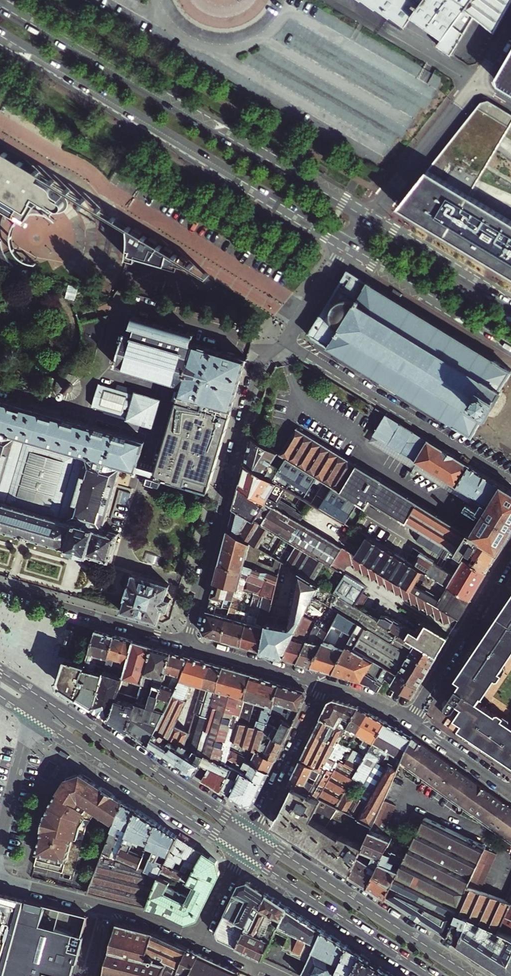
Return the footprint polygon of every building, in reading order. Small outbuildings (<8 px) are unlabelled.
[(366,2),(375,9),(376,8),(389,18),(390,16),(404,27),(411,16),(442,37),(438,45),(451,55),(473,20),(478,22),(495,32),(510,4),(510,0),(367,0),(366,2)] [(499,76),(501,84),(510,90),(510,54),(499,76)] [(510,126),(510,114),(490,101),(482,102),(400,206),(510,273),(510,237),(462,207),(469,195),(510,126)] [(17,210),(17,211),(28,218),(31,212),(37,202),(34,200),(36,196),(54,207),(55,206),(59,207),(61,207),(64,205),(64,203),(64,201),(62,199),(60,198),(61,196),(57,193),(53,188),(50,184),(48,183),(41,178),(43,176),(44,174),(31,166),(32,164),(34,162),(22,155),(0,142),(0,200),(17,210)] [(462,207),(510,237),(510,220),(469,195),(462,207)] [(174,252),(176,249),(176,248),(168,244),(166,247),(164,246),(165,245),(161,242),(160,244),(158,243),(160,239),(153,234),(152,235),(150,238),(148,237),(149,235),(145,233),(144,235),(142,234),(144,230),(145,230),(137,225),(137,226),(134,229),(133,228),(134,226),(130,224),(129,226),(131,227),(131,233),(126,241),(131,243),(130,247),(129,255),(146,260),(157,263),(158,263),(176,269),(178,264),(182,265),(190,267),(192,267),(194,266),(196,263),(192,261),(191,262),(189,261),(191,258),(192,258),(184,253),(182,257),(180,256),(180,254),(176,252),(175,253),(174,252)] [(10,261),(8,258),(5,254),(4,250),(1,243),(0,243),(0,258),(10,261)] [(41,257),(60,254),(59,247),(40,250),(41,257)] [(348,270),(339,285),(324,309),(309,335),(316,339),(338,352),(375,375),(414,398),(448,419),(474,435),(485,417),(499,393),(510,373),(510,370),(486,355),(448,332),(413,310),(378,288),(348,270)] [(183,383),(180,393),(176,406),(158,469),(156,475),(150,473),(148,480),(163,484),(166,478),(208,491),(248,358),(196,342),(195,343),(193,342),(196,333),(136,314),(133,324),(138,325),(135,333),(127,331),(117,362),(183,383)] [(80,347),(97,353),(109,316),(81,323),(82,326),(82,334),(82,343),(80,347)] [(92,364),(77,360),(75,367),(90,372),(92,364)] [(82,391),(83,386),(83,384),(83,381),(81,379),(80,377),(78,376),(76,374),(73,374),(71,373),(68,374),(66,374),(64,375),(62,377),(60,379),(59,381),(58,383),(58,386),(58,388),(59,391),(60,393),(62,395),(64,397),(66,398),(68,398),(71,399),(73,399),(76,398),(80,395),(81,393),(82,391)] [(162,399),(136,391),(135,394),(118,389),(100,383),(94,406),(100,408),(129,417),(128,419),(154,427),(162,399)] [(120,384),(118,389),(135,394),(136,391),(137,389),(120,384)] [(176,406),(180,393),(176,391),(172,405),(176,406)] [(111,561),(119,535),(104,530),(122,467),(137,471),(139,465),(145,442),(0,400),(0,528),(111,561)] [(127,420),(128,419),(129,417),(100,408),(99,412),(127,420)] [(384,451),(387,445),(489,506),(485,512),(473,532),(471,531),(469,534),(297,429),(281,455),(359,503),(367,508),(372,501),(423,532),(488,572),(510,533),(510,490),(385,414),(381,420),(380,420),(379,422),(380,423),(370,442),(384,451)] [(253,438),(246,463),(347,524),(354,529),(359,522),(351,517),(355,511),(359,503),(281,455),(253,438)] [(387,445),(384,451),(485,512),(489,506),(387,445)] [(246,463),(240,486),(335,543),(347,524),(246,463)] [(139,465),(137,471),(150,473),(156,475),(158,469),(139,465)] [(240,486),(234,508),(269,529),(296,545),(325,562),(332,567),(344,548),(335,543),(240,486)] [(359,503),(355,511),(362,516),(367,508),(359,503)] [(269,529),(234,508),(229,530),(258,547),(269,529)] [(258,547),(229,530),(225,545),(267,561),(269,554),(258,547)] [(471,600),(488,572),(423,532),(413,549),(420,553),(418,557),(400,546),(395,554),(438,579),(450,587),(471,600)] [(368,537),(357,556),(360,557),(368,562),(376,567),(384,572),(392,576),(400,581),(408,586),(416,591),(424,596),(432,600),(440,605),(448,610),(451,621),(461,618),(471,600),(450,587),(443,599),(421,586),(425,579),(434,585),(438,579),(395,554),(368,537)] [(267,561),(225,545),(220,563),(250,574),(276,583),(277,575),(270,572),(272,564),(267,561)] [(325,562),(296,545),(285,564),(302,574),(314,581),(325,562)] [(344,548),(332,567),(344,573),(348,566),(344,548)] [(352,552),(344,548),(348,566),(355,564),(352,552)] [(357,556),(352,552),(355,564),(356,571),(363,569),(360,557),(357,556)] [(368,562),(360,557),(363,569),(364,576),(371,574),(368,562)] [(376,567),(368,562),(371,574),(372,581),(379,579),(376,567)] [(250,574),(220,563),(215,582),(236,588),(255,593),(265,596),(272,598),(276,583),(250,574)] [(384,572),(376,567),(379,579),(380,585),(387,584),(384,572)] [(392,576),(384,572),(387,584),(388,590),(395,589),(392,576)] [(134,574),(123,611),(141,616),(159,621),(163,607),(168,609),(171,599),(166,598),(169,585),(134,574)] [(271,604),(262,652),(284,659),(312,595),(317,583),(314,581),(302,574),(295,611),(271,604)] [(367,587),(346,575),(334,593),(337,595),(355,606),(363,594),(367,587)] [(400,581),(392,576),(395,589),(396,595),(403,593),(400,581)] [(450,587),(438,579),(434,585),(425,579),(421,586),(443,599),(450,587)] [(408,586),(400,581),(403,593),(404,600),(411,598),(408,586)] [(215,582),(211,596),(218,599),(217,602),(223,604),(226,594),(234,596),(236,588),(215,582)] [(334,593),(317,583),(312,595),(332,608),(337,595),(334,593)] [(416,591),(408,586),(411,598),(412,605),(419,603),(416,591)] [(230,611),(228,617),(222,640),(242,647),(248,623),(234,619),(236,613),(250,617),(255,593),(236,588),(234,596),(231,608),(233,609),(232,612),(230,611)] [(424,596),(416,591),(419,603),(420,610),(427,608),(424,596)] [(363,594),(355,606),(361,610),(369,598),(363,594)] [(284,659),(298,663),(315,625),(329,632),(339,612),(332,608),(312,595),(284,659)] [(354,649),(382,666),(385,668),(388,670),(419,688),(431,667),(410,655),(391,643),(395,638),(398,632),(379,620),(361,610),(355,606),(337,595),(332,608),(339,612),(358,623),(364,628),(354,649)] [(222,640),(228,617),(214,613),(217,602),(218,599),(211,596),(203,631),(205,635),(222,640)] [(257,626),(248,623),(242,647),(262,652),(271,604),(272,598),(265,596),(257,626)] [(432,600),(424,596),(427,608),(429,615),(435,613),(432,600)] [(480,702),(467,693),(471,687),(484,696),(510,656),(510,597),(457,678),(462,682),(448,703),(448,707),(452,710),(456,709),(460,703),(463,706),(456,717),(464,722),(460,727),(510,762),(510,722),(480,702)] [(440,605),(432,600),(435,613),(436,619),(443,618),(440,605)] [(448,610),(440,605),(443,618),(445,624),(451,623),(451,621),(448,610)] [(329,632),(312,667),(334,674),(358,623),(339,612),(329,632)] [(382,615),(379,620),(398,632),(438,656),(449,637),(426,623),(420,634),(414,631),(388,615),(384,616),(382,615)] [(421,620),(414,631),(420,634),(426,623),(421,620)] [(364,628),(358,623),(334,674),(371,685),(380,691),(383,684),(377,680),(379,677),(376,675),(382,666),(354,649),(364,628)] [(315,625),(298,663),(312,667),(329,632),(315,625)] [(85,669),(91,671),(92,669),(94,669),(95,665),(98,666),(105,668),(106,666),(115,635),(96,629),(86,665),(85,669)] [(413,649),(410,655),(431,667),(438,656),(398,632),(395,638),(413,649)] [(133,640),(115,635),(106,666),(110,667),(112,668),(113,666),(120,668),(121,664),(122,661),(127,662),(133,640)] [(413,649),(395,638),(391,643),(410,655),(413,649)] [(143,682),(154,646),(133,640),(127,662),(126,666),(125,670),(123,676),(143,682)] [(163,684),(166,671),(172,652),(154,646),(143,682),(138,698),(138,700),(143,702),(149,683),(155,685),(153,694),(159,696),(160,693),(163,684)] [(172,696),(190,657),(172,652),(166,671),(174,674),(170,686),(163,684),(160,693),(172,696)] [(199,751),(223,667),(190,657),(172,696),(156,731),(166,735),(171,738),(192,748),(195,749),(199,751)] [(63,687),(78,697),(84,690),(87,678),(82,677),(85,669),(86,665),(66,659),(60,679),(63,687)] [(93,671),(91,671),(85,669),(82,677),(87,678),(84,690),(78,697),(93,707),(96,697),(104,670),(105,669),(105,668),(98,666),(97,672),(93,671)] [(234,739),(239,722),(242,710),(252,675),(223,667),(199,751),(206,755),(227,764),(232,747),(234,739)] [(119,692),(123,676),(104,670),(96,697),(93,707),(109,717),(113,710),(119,692)] [(385,681),(413,698),(419,688),(388,670),(387,673),(383,670),(381,674),(383,675),(381,678),(385,681)] [(383,684),(385,681),(381,678),(383,675),(381,674),(379,677),(377,680),(383,684)] [(263,678),(252,675),(242,710),(253,713),(256,702),(263,678)] [(263,678),(256,702),(263,705),(257,728),(239,722),(234,739),(243,743),(249,747),(260,752),(263,741),(265,736),(265,733),(271,713),(273,708),(275,702),(280,683),(263,678)] [(280,683),(275,702),(290,707),(288,713),(283,711),(273,708),(271,713),(293,724),(307,695),(305,691),(280,683)] [(467,693),(480,702),(484,696),(471,687),(467,693)] [(138,698),(119,692),(113,710),(109,717),(129,730),(138,700),(138,698)] [(156,731),(172,696),(160,693),(159,696),(153,694),(150,704),(143,702),(138,700),(129,730),(150,744),(156,731)] [(330,701),(314,733),(338,745),(360,707),(334,699),(330,701)] [(349,747),(353,742),(358,733),(369,712),(360,707),(338,745),(311,794),(321,799),(342,761),(348,750),(351,752),(352,749),(349,747)] [(355,774),(384,721),(369,712),(358,733),(363,736),(362,738),(365,740),(362,746),(366,748),(362,755),(352,749),(351,752),(353,754),(350,759),(347,764),(342,761),(321,799),(337,807),(345,791),(355,774)] [(284,742),(293,724),(271,713),(265,733),(284,742)] [(384,721),(355,774),(361,778),(356,788),(362,791),(379,760),(388,765),(368,802),(345,791),(337,807),(374,825),(375,822),(385,800),(403,761),(414,737),(384,721)] [(189,753),(192,748),(171,738),(169,739),(165,737),(166,735),(156,731),(150,744),(204,779),(210,768),(201,763),(206,755),(199,751),(195,749),(192,755),(189,753)] [(276,760),(284,742),(265,733),(265,736),(272,740),(270,744),(263,741),(260,752),(276,760)] [(311,794),(338,745),(314,733),(289,783),(295,786),(311,794)] [(403,761),(485,821),(510,840),(510,807),(414,737),(403,761)] [(260,752),(249,747),(247,751),(241,748),(243,743),(234,739),(232,747),(238,750),(237,751),(240,753),(241,751),(248,755),(248,757),(253,759),(252,762),(270,771),(276,760),(260,752)] [(238,750),(232,747),(227,764),(233,767),(265,782),(270,771),(252,762),(253,759),(248,757),(248,755),(241,751),(240,753),(237,751),(238,750)] [(227,764),(206,755),(201,763),(210,768),(204,779),(222,790),(233,767),(227,764)] [(361,778),(355,774),(345,791),(368,802),(388,765),(379,760),(362,791),(356,788),(361,778)] [(265,782),(233,767),(222,790),(246,806),(255,803),(265,782)] [(68,836),(86,777),(82,775),(67,780),(60,790),(61,790),(59,795),(64,797),(62,804),(57,817),(53,830),(68,836)] [(68,836),(57,871),(74,876),(87,827),(95,810),(102,813),(103,810),(118,816),(124,801),(86,777),(68,836)] [(337,807),(321,799),(311,794),(295,786),(276,825),(351,874),(360,856),(363,849),(372,829),(374,825),(337,807)] [(60,790),(53,801),(62,804),(64,797),(59,795),(61,790),(60,790)] [(385,800),(375,822),(386,827),(396,805),(385,800)] [(57,817),(62,804),(53,801),(49,807),(47,814),(57,817)] [(129,830),(137,810),(124,801),(118,816),(117,819),(104,853),(112,856),(121,834),(123,827),(129,830)] [(103,810),(102,813),(117,819),(118,816),(103,810)] [(156,822),(137,810),(129,830),(127,836),(117,859),(139,868),(143,856),(130,850),(135,838),(148,843),(156,822)] [(43,827),(53,830),(57,817),(47,814),(46,814),(43,827)] [(416,838),(425,820),(414,814),(405,832),(416,838)] [(486,849),(487,847),(425,820),(416,838),(406,859),(387,897),(448,936),(459,912),(469,887),(486,849)] [(156,822),(148,843),(145,852),(152,856),(151,858),(150,858),(145,871),(159,877),(161,872),(154,869),(169,830),(156,822)] [(43,830),(37,853),(38,853),(35,865),(53,870),(57,871),(68,836),(53,830),(43,827),(42,830),(43,830)] [(127,836),(129,830),(123,827),(121,834),(127,836)] [(363,849),(375,854),(383,858),(370,886),(387,897),(406,859),(388,850),(392,839),(372,829),(363,849)] [(162,872),(178,836),(169,830),(154,869),(161,872),(162,872)] [(195,847),(178,836),(162,872),(172,876),(176,869),(173,868),(177,861),(185,864),(187,859),(189,859),(195,847)] [(189,884),(189,882),(199,861),(204,853),(195,847),(189,859),(187,859),(185,864),(183,869),(181,872),(179,871),(176,869),(172,876),(189,884)] [(469,887),(481,892),(498,855),(486,849),(469,887)] [(139,868),(117,859),(112,856),(104,853),(89,893),(147,908),(159,877),(145,871),(139,868)] [(199,861),(189,882),(203,888),(198,900),(176,891),(178,886),(159,877),(147,908),(163,912),(187,923),(198,918),(221,873),(217,861),(204,853),(199,861)] [(370,863),(360,856),(351,874),(370,886),(383,858),(375,854),(373,858),(371,857),(369,860),(372,861),(370,863)] [(240,884),(225,915),(248,925),(252,927),(268,894),(248,881),(240,884)] [(481,892),(469,887),(459,912),(470,917),(477,920),(484,923),(510,935),(510,902),(505,901),(481,892)] [(84,937),(41,926),(46,905),(0,894),(0,975),(72,975),(75,964),(77,964),(84,937)] [(252,927),(248,925),(238,947),(263,959),(276,931),(288,907),(268,894),(252,927)] [(288,907),(276,931),(288,937),(283,948),(288,951),(288,952),(308,961),(322,929),(288,907)] [(459,943),(470,917),(459,912),(448,936),(459,943)] [(220,938),(238,947),(248,925),(225,915),(218,931),(220,938)] [(474,926),(477,920),(470,917),(459,943),(509,975),(510,975),(510,935),(484,923),(481,929),(474,926)] [(477,920),(474,926),(481,929),(484,923),(477,920)] [(118,924),(113,946),(106,975),(176,975),(188,949),(154,933),(118,924)] [(322,929),(308,961),(301,975),(335,975),(348,946),(322,929)] [(348,946),(335,975),(351,975),(361,954),(348,946)] [(188,949),(176,975),(206,975),(213,960),(188,949)] [(374,966),(371,964),(370,960),(361,954),(351,975),(369,975),(374,966)] [(240,973),(213,960),(206,975),(239,975),(240,973)] [(374,966),(369,975),(387,975),(389,972),(380,966),(376,967),(374,966)]
